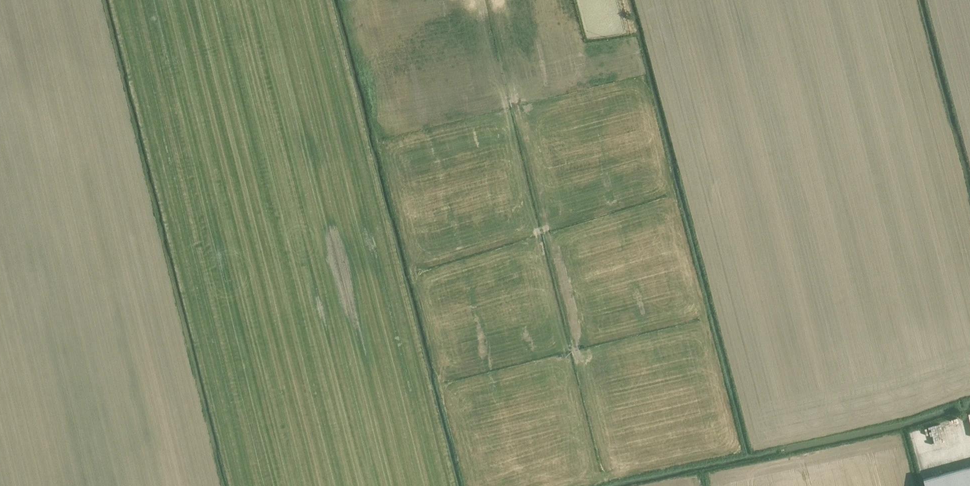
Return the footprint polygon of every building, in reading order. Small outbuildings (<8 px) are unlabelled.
[(924,478),(926,485),(969,485),(969,466),(924,478)]
